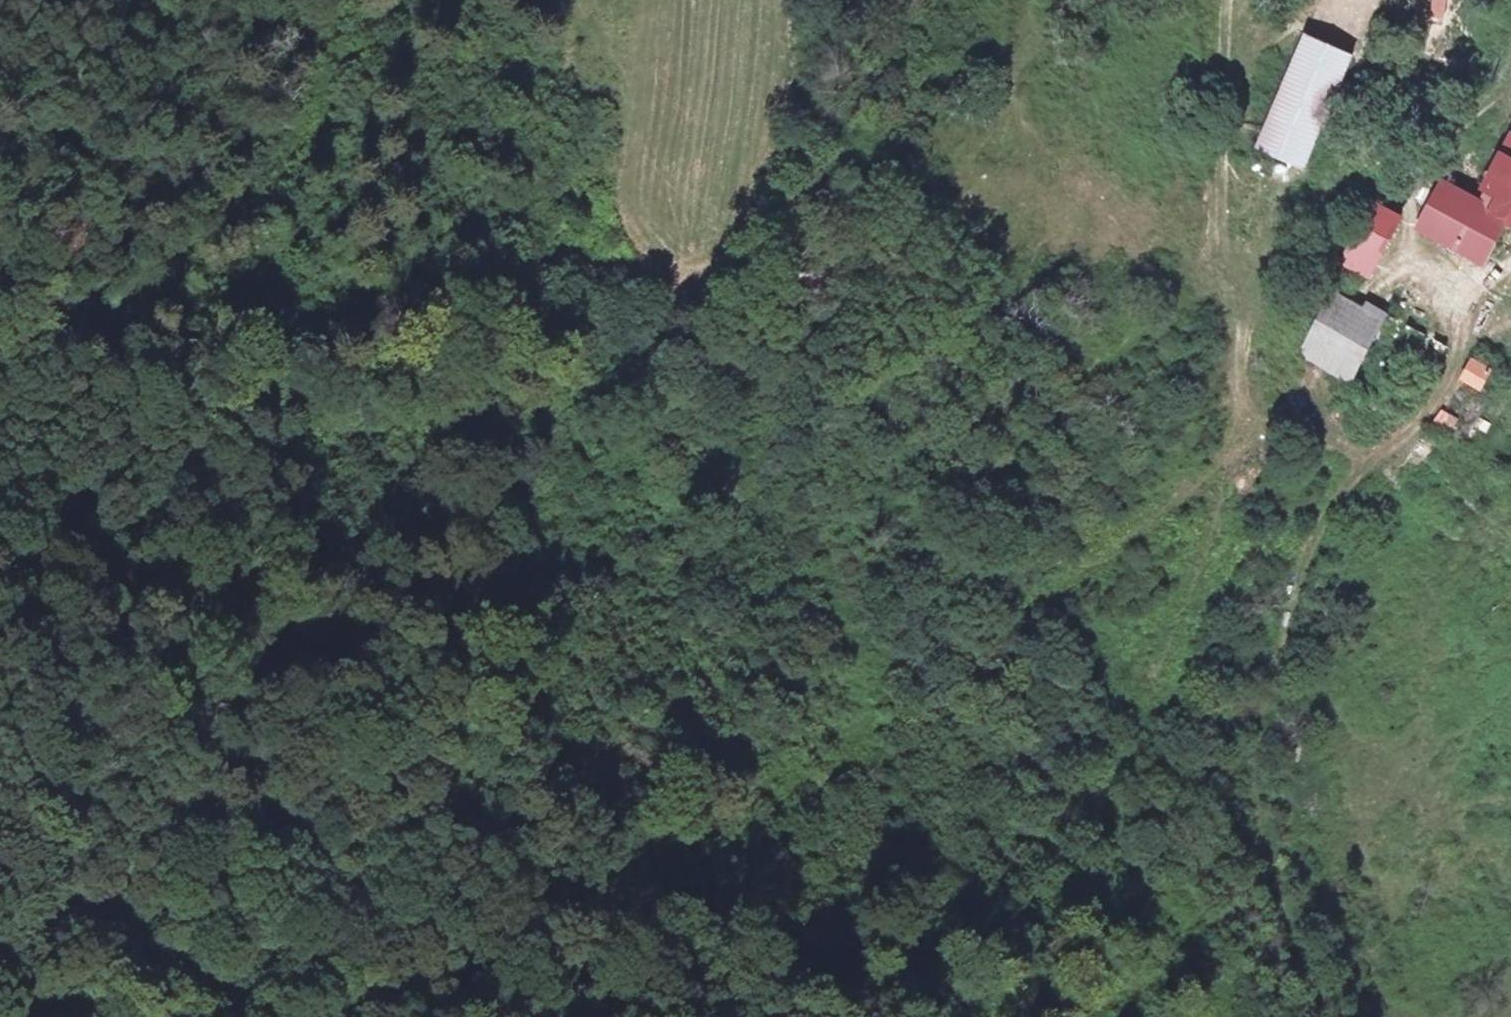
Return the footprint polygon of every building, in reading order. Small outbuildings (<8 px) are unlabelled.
[(1348,44),(1299,25),(1252,144),(1301,163),(1348,44)] [(1411,223),(1480,264),(1505,220),(1510,223),(1510,134),(1474,198),(1435,180),(1411,223)] [(1371,203),(1335,261),(1362,278),(1397,218),(1371,203)] [(1404,414),(1442,351),(1383,315),(1378,323),(1333,297),(1300,355),(1404,414)] [(1477,386),(1486,369),(1467,357),(1457,373),(1477,386)] [(1439,406),(1432,421),(1455,433),(1463,418),(1439,406)]
